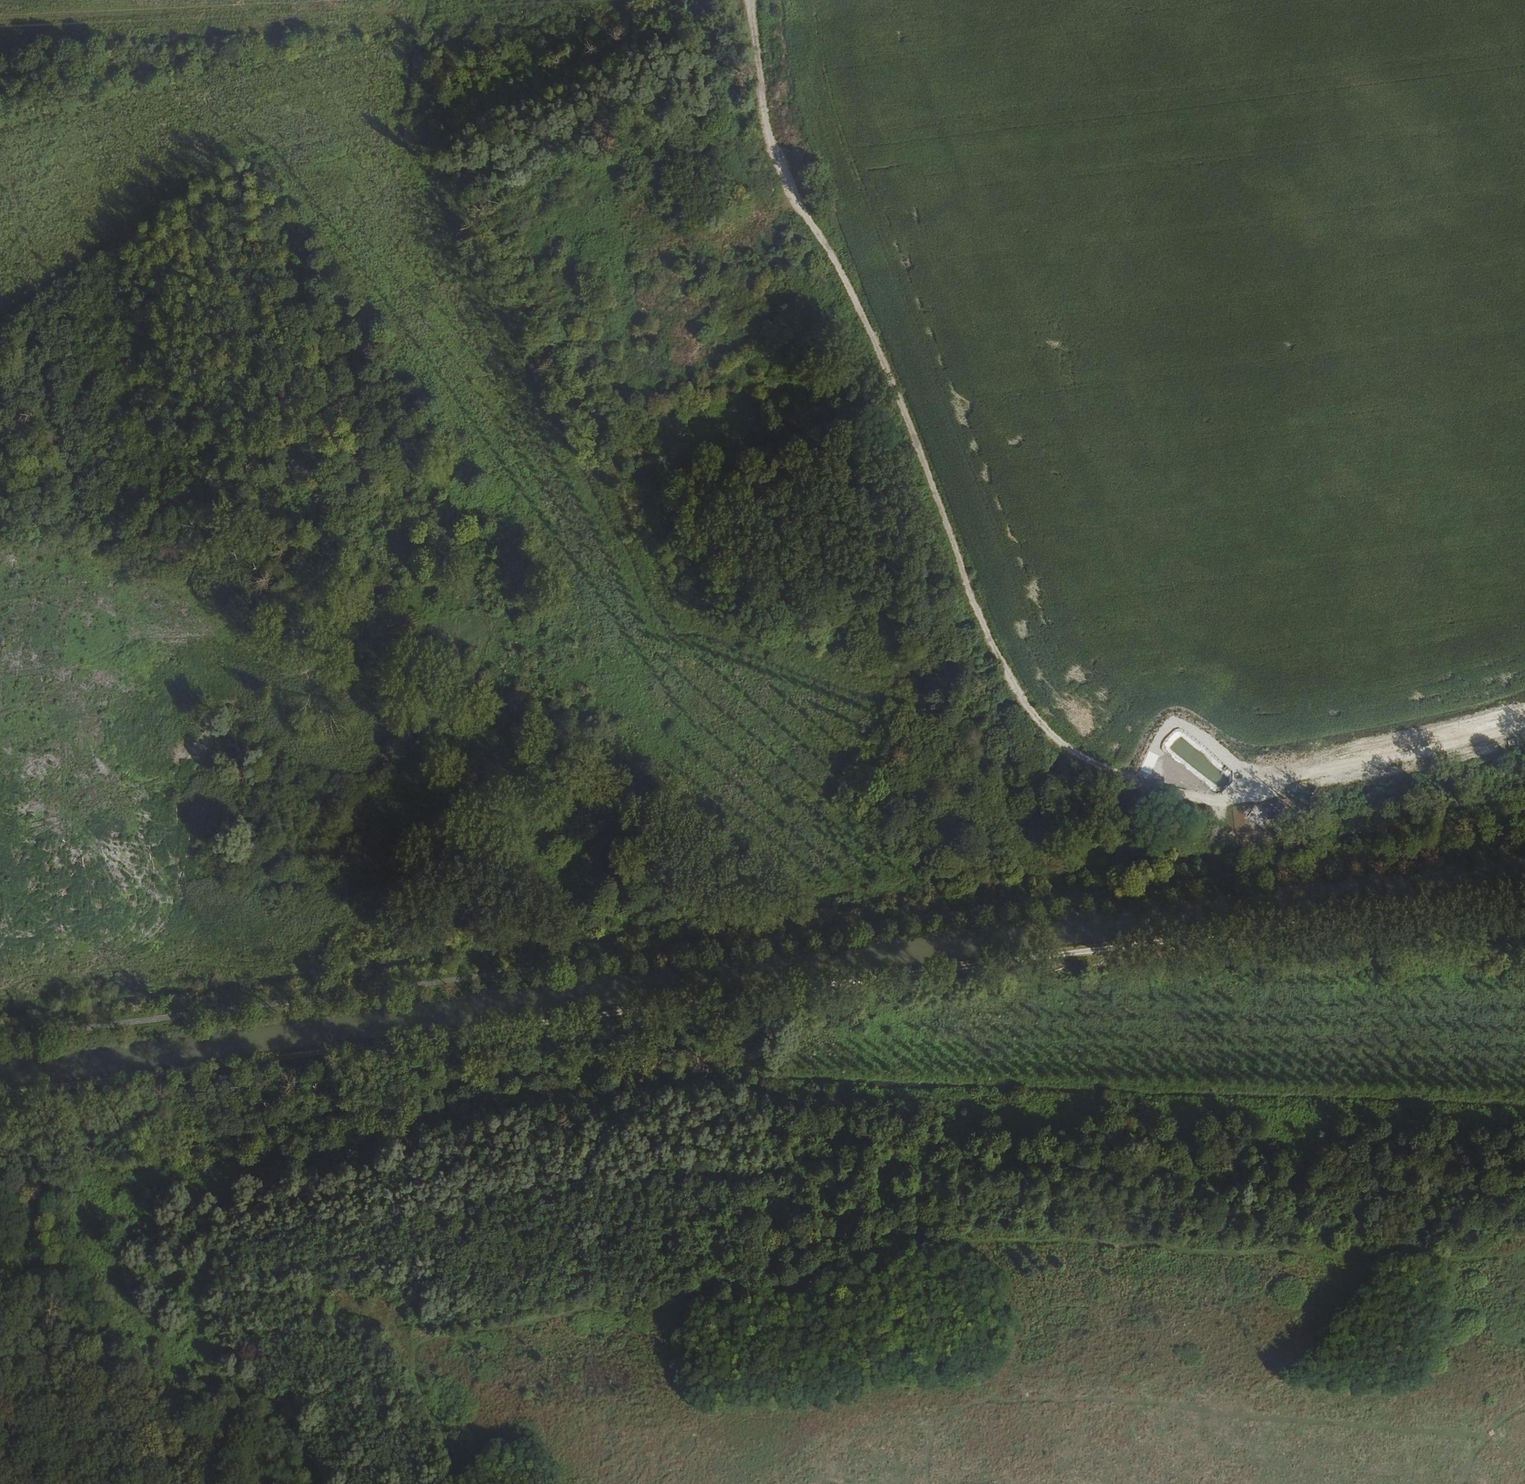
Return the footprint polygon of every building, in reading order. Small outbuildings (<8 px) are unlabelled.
[(1267,820),(1277,819),(1276,807),(1266,808),(1267,820)] [(1265,830),(1262,813),(1247,815),(1249,832),(1265,830)] [(111,1179),(109,1168),(102,1169),(104,1181),(111,1179)] [(56,1169),(54,1176),(66,1181),(69,1173),(56,1169)]
